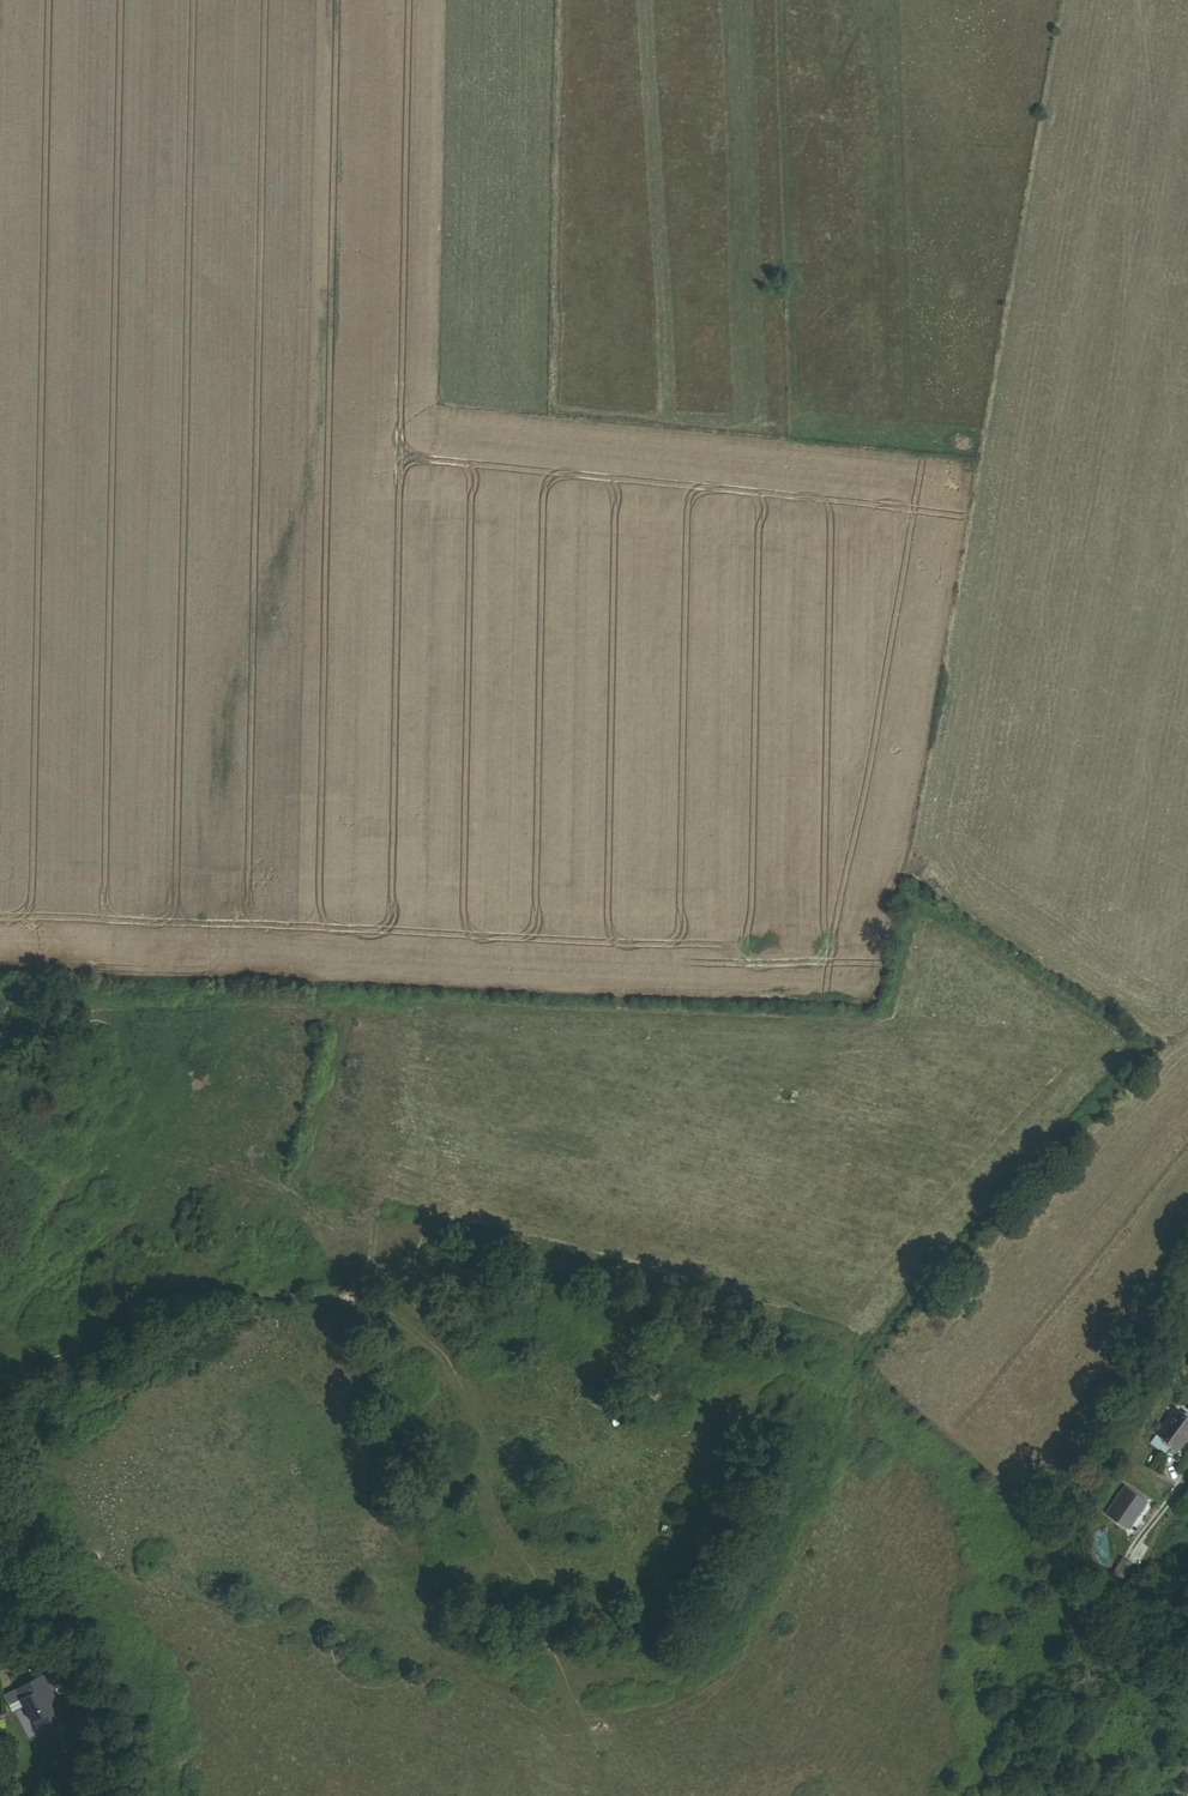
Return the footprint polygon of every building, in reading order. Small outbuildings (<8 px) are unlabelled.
[(1182,1451),(1187,1443),(1187,1414),(1181,1408),(1154,1445),(1169,1456),(1175,1446),(1182,1451)] [(1143,1519),(1153,1504),(1128,1485),(1109,1512),(1131,1529),(1140,1517),(1143,1519)] [(1124,1557),(1114,1572),(1122,1578),(1132,1563),(1124,1557)] [(53,1718),(34,1674),(8,1686),(17,1704),(28,1729),(53,1718)] [(8,1686),(0,1689),(0,1703),(3,1710),(17,1704),(8,1686)]
